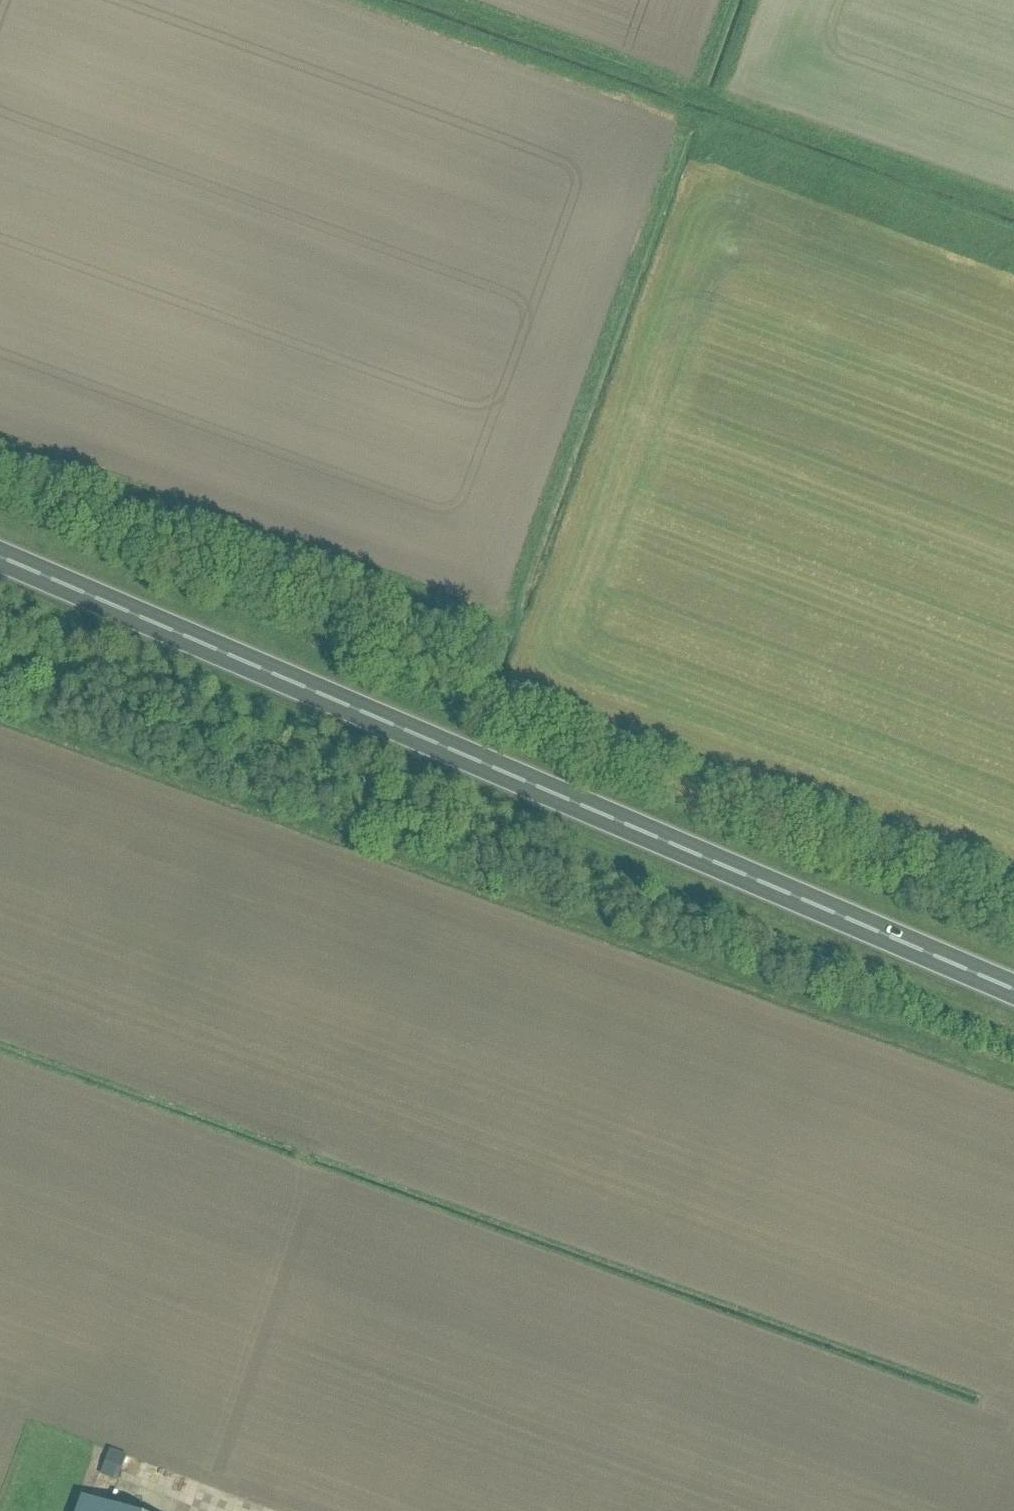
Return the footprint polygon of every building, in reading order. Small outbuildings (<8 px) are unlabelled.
[(88,1501),(85,1510),(113,1510),(88,1501)]
